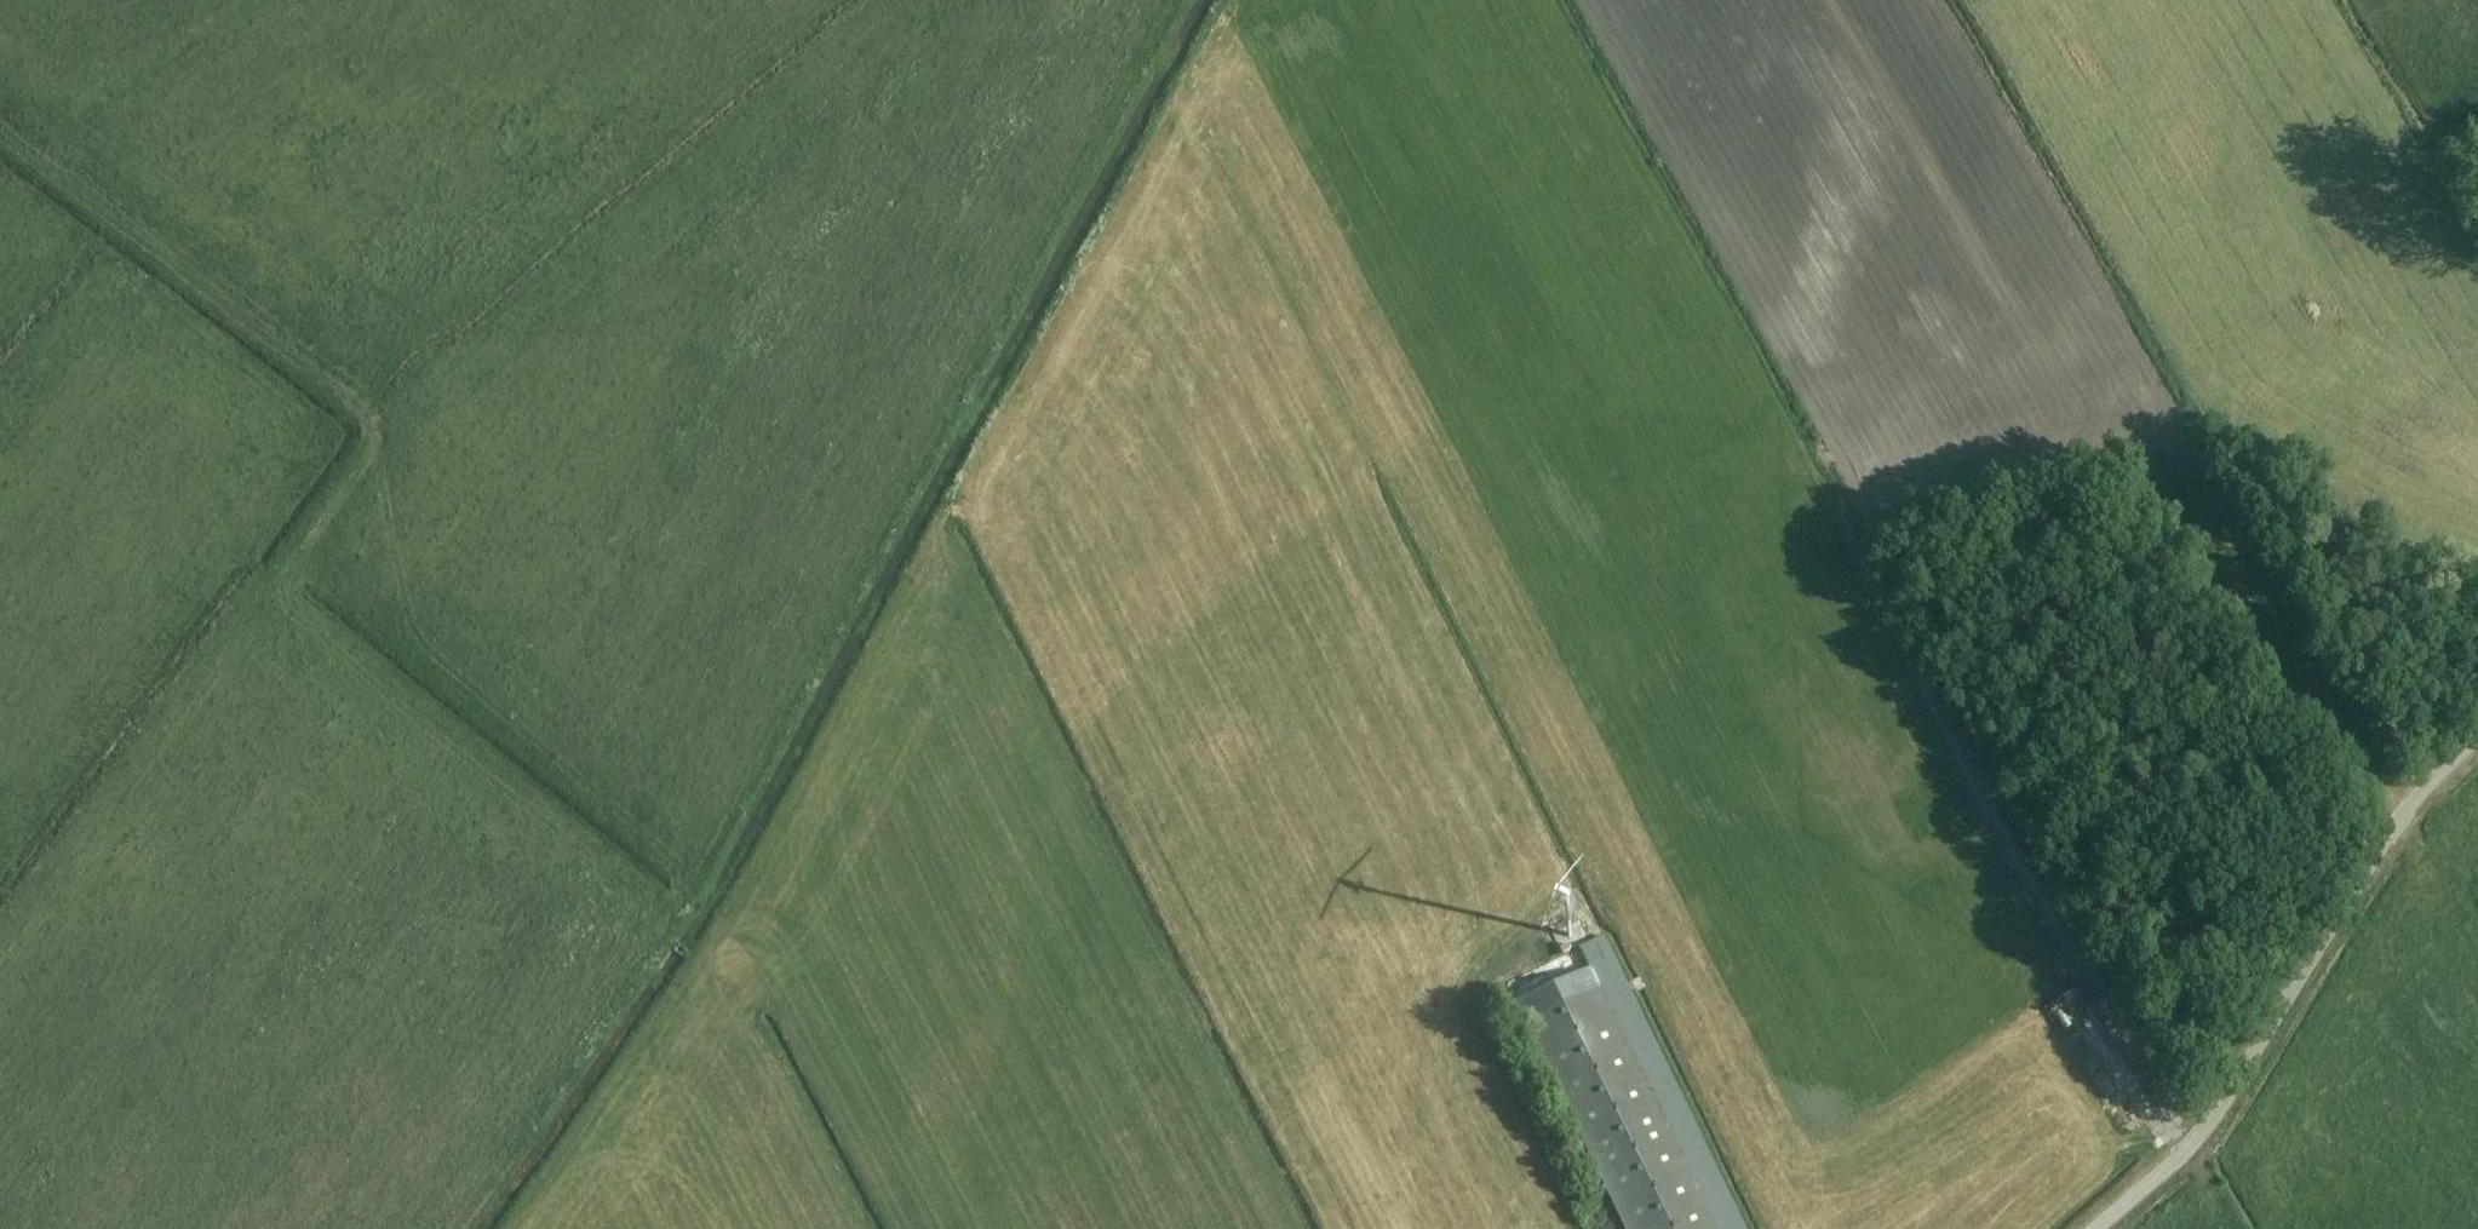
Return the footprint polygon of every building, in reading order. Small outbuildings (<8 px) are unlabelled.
[(1627,1228),(1744,1228),(1602,938),(1507,983),(1627,1228)] [(2105,1030),(2094,1035),(2105,1059),(2116,1053),(2105,1030)]
